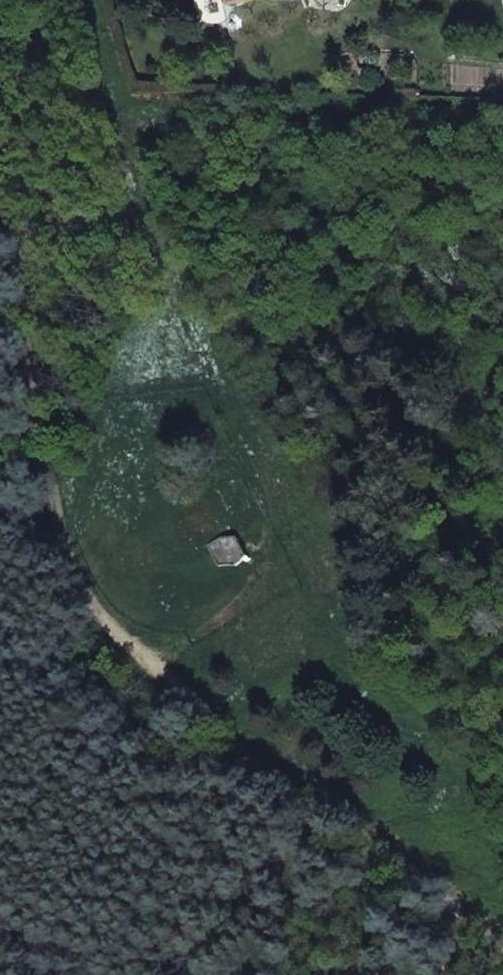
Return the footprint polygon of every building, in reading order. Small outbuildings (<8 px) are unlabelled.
[(222,537),(209,545),(219,566),(226,566),(237,566),(248,555),(238,536),(222,537)]
